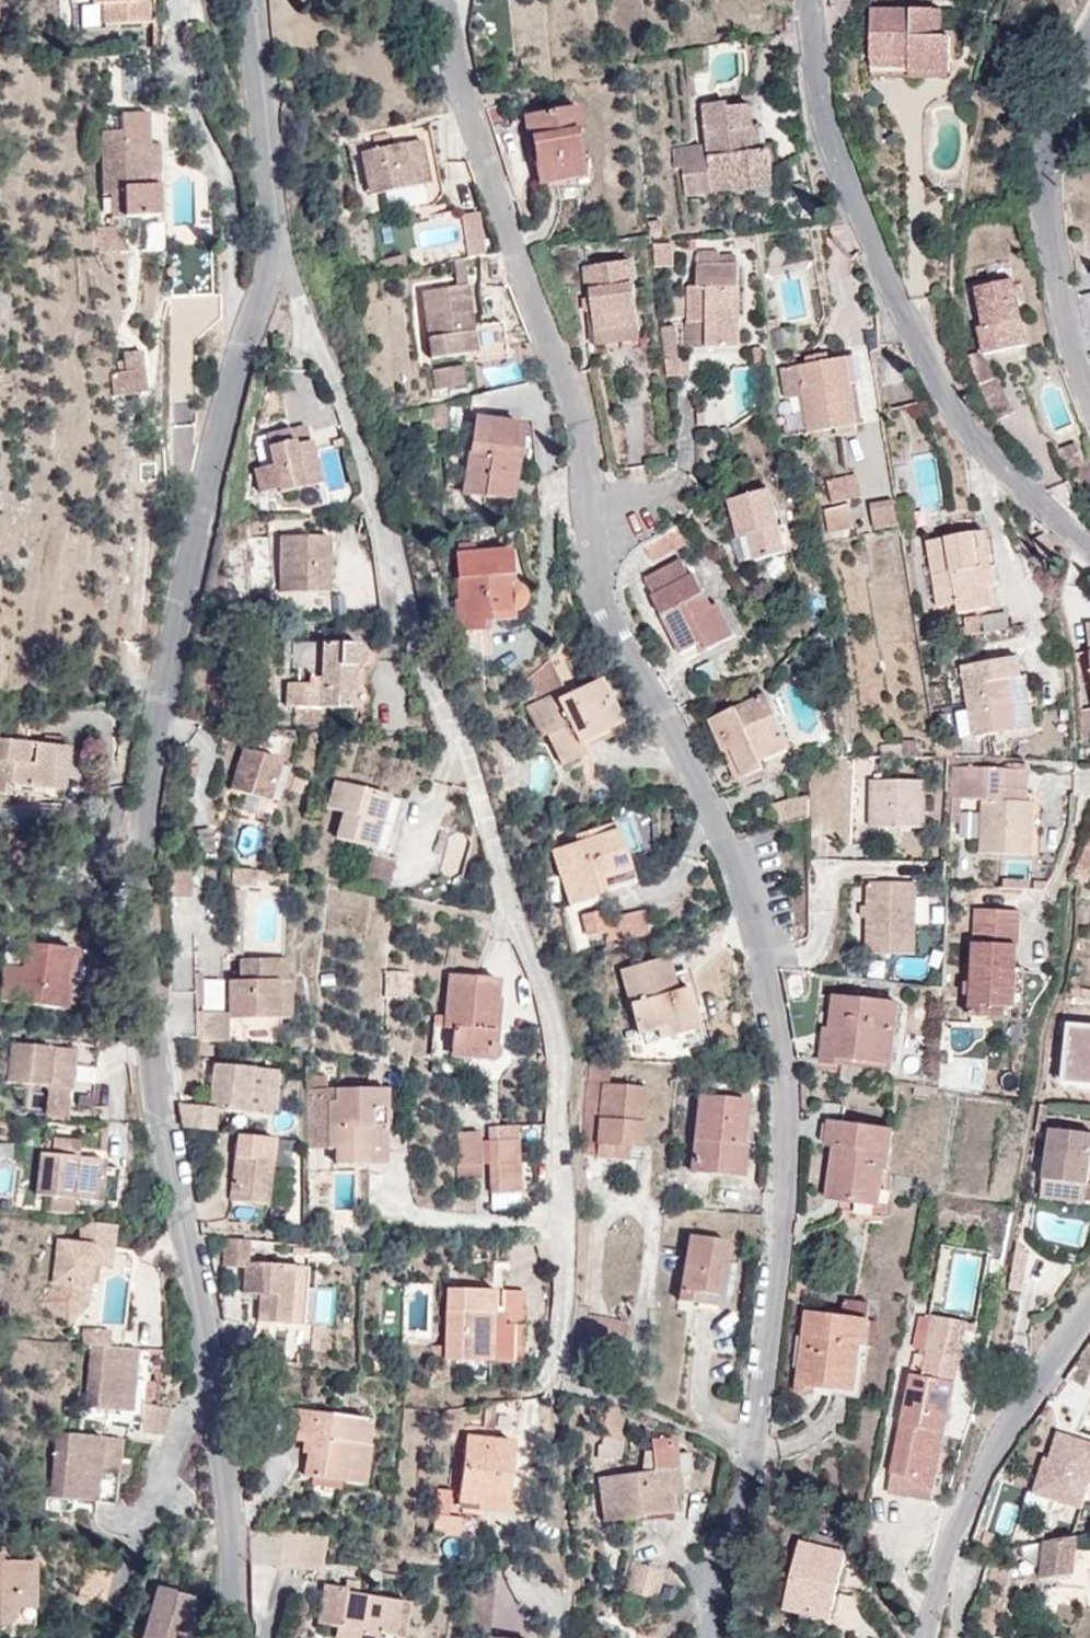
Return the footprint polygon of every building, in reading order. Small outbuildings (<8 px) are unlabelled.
[(50,13),(115,5),(114,0),(48,0),(50,13)] [(934,11),(871,10),(871,58),(909,58),(909,73),(952,73),(952,38),(943,38),(933,38),(934,11)] [(934,11),(933,38),(943,38),(943,11),(934,11)] [(909,78),(909,73),(909,58),(871,58),(871,78),(909,78)] [(733,192),(774,188),(770,151),(764,152),(761,125),(754,126),(752,106),(729,109),(728,103),(704,106),(709,151),(704,152),(703,146),(674,149),(676,168),(683,168),(686,196),(713,193),(713,186),(732,184),(733,192)] [(582,132),(578,107),(524,116),(527,136),(530,135),(538,184),(582,176),(575,133),(582,132)] [(104,130),(104,193),(112,193),(112,217),(159,216),(159,174),(166,174),(165,113),(123,113),(123,130),(104,130)] [(430,183),(422,140),(393,145),(391,133),(374,136),(376,148),(361,151),(370,195),(430,183)] [(466,257),(484,255),(478,212),(461,215),(466,257)] [(649,222),(651,239),(662,237),(660,220),(649,222)] [(111,225),(112,253),(163,252),(162,224),(111,225)] [(672,245),(654,247),(656,267),(674,265),(672,245)] [(698,252),(698,264),(739,264),(739,257),(720,257),(720,252),(698,252)] [(379,272),(407,266),(404,254),(376,260),(379,272)] [(432,357),(476,352),(464,260),(454,262),(457,286),(424,290),(432,357)] [(633,263),(589,267),(592,299),(583,300),(585,312),(594,311),(597,345),(641,340),(633,263)] [(707,348),(740,348),(740,288),(738,288),(739,264),(698,264),(697,286),(688,286),(688,322),(707,322),(707,348)] [(984,354),(1028,345),(1015,280),(976,288),(984,326),(978,327),(984,354)] [(770,319),(771,331),(780,329),(779,318),(770,319)] [(707,322),(688,322),(688,347),(707,348),(707,322)] [(482,325),(485,359),(507,357),(504,323),(482,325)] [(676,327),(662,327),(666,359),(678,359),(676,327)] [(115,396),(147,392),(141,351),(124,353),(125,360),(118,361),(119,372),(112,373),(115,396)] [(807,364),(830,360),(828,353),(806,357),(807,364)] [(977,353),(968,356),(979,385),(995,378),(988,358),(980,361),(977,353)] [(855,357),(848,358),(852,384),(859,383),(855,357)] [(857,425),(858,425),(852,384),(848,358),(830,360),(807,364),(782,368),(787,398),(804,396),(809,433),(805,433),(806,441),(825,438),(824,430),(836,428),(857,425)] [(682,359),(678,359),(666,359),(668,376),(669,376),(670,384),(684,384),(684,376),(682,376),(682,359)] [(464,365),(432,370),(435,389),(467,385),(464,365)] [(995,378),(979,385),(997,421),(1014,412),(995,378)] [(449,428),(446,403),(430,405),(433,430),(449,428)] [(476,418),(464,492),(510,500),(523,425),(476,418)] [(785,424),(786,436),(795,435),(799,428),(785,424)] [(278,489),(279,492),(320,483),(307,425),(290,429),(292,440),(269,446),(273,465),(255,469),(260,493),(278,489)] [(858,433),(857,425),(836,428),(837,436),(858,433)] [(269,446),(292,440),(290,429),(267,434),(269,446)] [(1068,470),(1085,465),(1078,443),(1061,448),(1068,470)] [(861,497),(855,474),(828,480),(833,504),(861,497)] [(787,553),(771,489),(729,500),(739,538),(734,540),(740,565),(787,553)] [(871,504),(875,530),(899,526),(895,501),(871,504)] [(829,533),(854,528),(849,505),(824,510),(829,533)] [(677,525),(643,542),(653,561),(694,539),(677,525)] [(988,588),(995,587),(986,532),(928,541),(938,608),(959,605),(960,613),(991,608),(988,588)] [(329,592),(330,536),(282,536),(281,592),(329,592)] [(456,599),(457,631),(481,630),(481,622),(514,621),(514,610),(522,606),(524,598),(523,593),(520,589),(511,585),(509,551),(475,553),(475,542),(458,542),(459,599),(456,599)] [(652,596),(681,654),(703,642),(708,651),(735,637),(718,604),(712,607),(695,574),(690,576),(682,559),(645,578),(654,595),(652,596)] [(965,618),(968,635),(982,633),(979,616),(965,618)] [(686,662),(708,651),(703,642),(681,654),(686,662)] [(325,708),(349,709),(350,690),(353,690),(354,666),(359,665),(362,662),(365,657),(363,648),(354,644),(323,643),(322,677),(309,677),(309,682),(288,681),(287,705),(296,705),(295,728),(324,729),(325,708)] [(962,666),(974,737),(1034,726),(1026,676),(1022,677),(1019,657),(962,666)] [(526,679),(534,700),(562,686),(550,659),(526,679)] [(604,704),(610,702),(599,680),(557,701),(554,694),(527,707),(542,737),(547,734),(562,764),(583,754),(577,744),(614,725),(604,704)] [(746,777),(764,769),(760,761),(791,746),(768,695),(711,721),(725,751),(733,748),(746,777)] [(1081,709),(1083,740),(1089,739),(1089,708),(1081,709)] [(251,751),(256,734),(246,731),(241,748),(243,749),(251,751)] [(10,794),(11,784),(63,791),(69,747),(0,739),(0,793),(10,794)] [(882,745),(881,756),(918,757),(918,741),(903,741),(903,745),(882,745)] [(738,780),(746,777),(733,748),(725,751),(738,780)] [(269,801),(281,760),(251,751),(243,749),(231,789),(269,801)] [(1006,769),(1002,769),(1001,788),(1020,789),(1019,801),(1034,802),(1036,771),(1028,770),(1028,764),(1006,763),(1006,769)] [(1031,856),(1034,802),(1019,801),(1020,789),(1001,788),(1002,769),(954,766),(952,798),(962,799),(984,800),(981,853),(1031,856)] [(302,793),(306,781),(295,777),(291,789),(302,793)] [(403,799),(335,780),(327,807),(344,812),(336,838),(375,849),(374,853),(393,858),(404,820),(398,818),(403,799)] [(925,828),(925,781),(871,780),(870,827),(925,828)] [(770,805),(777,827),(809,819),(809,796),(770,805)] [(961,823),(962,799),(952,798),(951,822),(961,823)] [(575,843),(553,850),(570,905),(596,897),(595,892),(606,888),(603,879),(631,870),(616,822),(573,836),(575,843)] [(1087,849),(1072,874),(1087,883),(1089,878),(1089,849),(1087,849)] [(396,860),(373,854),(366,880),(388,887),(396,860)] [(191,862),(172,861),(173,897),(191,897),(191,862)] [(258,870),(232,867),(231,885),(256,886),(256,879),(258,880),(258,870)] [(917,899),(917,882),(868,882),(868,906),(867,918),(867,953),(916,954),(917,920),(925,920),(926,899),(917,899)] [(1080,895),(1089,898),(1089,896),(1089,891),(1082,886),(1080,895)] [(590,931),(609,925),(603,906),(584,912),(590,931)] [(1020,911),(975,909),(972,982),(972,996),(971,1017),(1005,1019),(1006,1008),(1016,1008),(1018,969),(1020,911)] [(646,910),(622,918),(628,933),(651,925),(646,910)] [(0,999),(59,1009),(68,949),(27,943),(23,968),(6,965),(0,999)] [(668,956),(620,969),(638,1034),(657,1029),(659,1038),(681,1032),(684,1045),(703,1040),(689,987),(677,990),(668,956)] [(286,980),(286,959),(241,959),(241,980),(229,980),(229,1019),(277,1018),(277,980),(286,980)] [(1024,969),(1018,969),(1016,1008),(1006,1008),(1005,1019),(1023,1019),(1024,969)] [(384,972),(384,996),(410,998),(412,973),(384,972)] [(492,1052),(499,979),(449,975),(445,1016),(444,1028),(454,1029),(453,1048),(492,1052)] [(286,980),(277,980),(277,1018),(290,1018),(290,980),(286,980)] [(964,995),(972,996),(972,982),(965,982),(964,995)] [(855,1061),(893,1065),(900,1002),(834,995),(830,1029),(825,1028),(821,1063),(854,1067),(855,1061)] [(227,1013),(195,1012),(195,1038),(226,1042),(227,1013)] [(433,1026),(444,1028),(445,1016),(434,1015),(433,1026)] [(1071,1024),(1065,1080),(1089,1083),(1089,1026),(1071,1024)] [(13,1042),(8,1081),(50,1087),(71,1089),(76,1050),(13,1042)] [(492,1052),(453,1048),(452,1056),(491,1059),(492,1052)] [(641,1149),(647,1087),(608,1083),(610,1063),(589,1061),(587,1081),(604,1083),(597,1156),(628,1159),(629,1148),(641,1149)] [(275,1070),(214,1064),(209,1108),(179,1105),(184,1128),(212,1131),(215,1110),(271,1116),(275,1070)] [(315,1089),(327,1089),(327,1075),(315,1075),(315,1089)] [(581,1155),(597,1156),(604,1083),(587,1081),(583,1111),(581,1155)] [(68,1111),(71,1089),(50,1087),(46,1113),(58,1114),(58,1110),(68,1111)] [(386,1126),(386,1088),(327,1089),(315,1089),(309,1089),(309,1127),(329,1127),(329,1148),(336,1148),(336,1164),(370,1164),(370,1148),(378,1147),(378,1126),(386,1126)] [(747,1100),(700,1095),(691,1171),(744,1177),(747,1143),(743,1143),(747,1100)] [(1040,1104),(1036,1131),(1045,1132),(1049,1105),(1040,1104)] [(836,1147),(827,1199),(879,1207),(885,1171),(888,1171),(894,1130),(831,1120),(827,1145),(836,1147)] [(1052,1121),(1043,1180),(1088,1186),(1089,1174),(1089,1134),(1069,1131),(1070,1124),(1052,1121)] [(107,1151),(108,1126),(101,1126),(100,1151),(107,1151)] [(370,1148),(370,1164),(386,1164),(386,1126),(378,1126),(378,1147),(370,1148)] [(517,1126),(489,1128),(489,1140),(490,1164),(491,1194),(520,1192),(517,1126)] [(309,1149),(329,1148),(329,1127),(309,1127),(309,1149)] [(481,1141),(480,1131),(456,1132),(458,1166),(481,1165),(482,1164),(481,1141)] [(54,1137),(52,1153),(79,1156),(81,1140),(54,1137)] [(272,1159),(288,1161),(290,1142),(274,1140),(272,1159)] [(481,1141),(482,1164),(490,1164),(489,1140),(481,1141)] [(104,1167),(104,1159),(79,1156),(52,1153),(41,1152),(37,1194),(52,1196),(75,1199),(115,1202),(119,1169),(104,1167)] [(268,1204),(272,1160),(235,1156),(230,1200),(268,1204)] [(481,1165),(458,1166),(459,1180),(482,1179),(481,1165)] [(1088,1186),(1043,1180),(1041,1197),(1085,1204),(1088,1186)] [(75,1199),(52,1196),(50,1210),(73,1213),(75,1199)] [(92,1265),(111,1268),(116,1225),(82,1221),(80,1242),(59,1240),(54,1288),(42,1301),(69,1325),(87,1305),(92,1265)] [(727,1241),(690,1235),(679,1300),(695,1303),(697,1292),(717,1295),(723,1262),(727,1241)] [(301,1325),(304,1267),(247,1263),(249,1240),(225,1238),(222,1265),(244,1267),(243,1294),(258,1295),(257,1322),(301,1325)] [(1029,1254),(1018,1242),(1009,1289),(1022,1292),(1029,1254)] [(730,1263),(723,1262),(717,1295),(697,1292),(695,1303),(722,1308),(730,1263)] [(493,1312),(494,1290),(447,1288),(444,1360),(450,1360),(521,1363),(524,1291),(502,1290),(501,1312),(493,1312)] [(828,1315),(807,1312),(796,1392),(816,1394),(817,1387),(855,1392),(861,1346),(866,1346),(870,1319),(866,1318),(868,1303),(844,1300),(843,1310),(829,1308),(828,1315)] [(945,1433),(967,1322),(933,1315),(933,1319),(921,1316),(915,1348),(927,1350),(925,1356),(915,1354),(888,1493),(910,1497),(914,1478),(922,1480),(932,1431),(945,1433)] [(83,1328),(82,1343),(91,1344),(110,1346),(111,1330),(83,1328)] [(132,1412),(138,1348),(110,1346),(91,1344),(85,1407),(132,1412)] [(449,1382),(450,1360),(444,1360),(431,1359),(430,1381),(449,1382)] [(143,1403),(139,1431),(166,1435),(173,1406),(143,1403)] [(623,1442),(624,1409),(614,1404),(605,1403),(603,1441),(598,1441),(599,1460),(619,1458),(618,1441),(623,1442)] [(370,1420),(296,1408),(290,1438),(309,1441),(304,1476),(362,1485),(368,1446),(366,1445),(370,1420)] [(455,1421),(454,1409),(442,1411),(442,1421),(455,1421)] [(55,1493),(122,1493),(123,1428),(56,1427),(55,1493)] [(914,1478),(910,1497),(931,1502),(945,1433),(932,1431),(922,1480),(914,1478)] [(1058,1432),(1049,1458),(1044,1457),(1033,1494),(1081,1509),(1089,1483),(1089,1442),(1058,1432)] [(515,1441),(468,1435),(459,1502),(479,1504),(478,1510),(506,1514),(515,1441)] [(600,1478),(605,1521),(673,1513),(671,1494),(680,1492),(678,1475),(692,1474),(690,1452),(677,1454),(675,1438),(651,1439),(655,1472),(600,1478)] [(438,1488),(435,1514),(450,1515),(452,1490),(438,1488)] [(435,1514),(434,1534),(461,1536),(463,1516),(450,1515),(435,1514)] [(1073,1575),(1075,1547),(1088,1548),(1088,1534),(1045,1541),(1042,1578),(1073,1575)] [(846,1552),(801,1541),(785,1610),(830,1621),(846,1552)] [(10,1626),(20,1607),(36,1607),(37,1560),(4,1559),(4,1552),(0,1552),(0,1625),(10,1626)] [(623,1591),(656,1600),(664,1570),(630,1561),(623,1591)] [(142,1637),(181,1637),(192,1598),(173,1592),(174,1590),(157,1585),(142,1637)] [(318,1622),(337,1625),(355,1628),(354,1637),(402,1637),(408,1602),(346,1592),(347,1588),(324,1585),(318,1622)] [(355,1628),(337,1625),(335,1637),(338,1637),(354,1637),(355,1628)]
